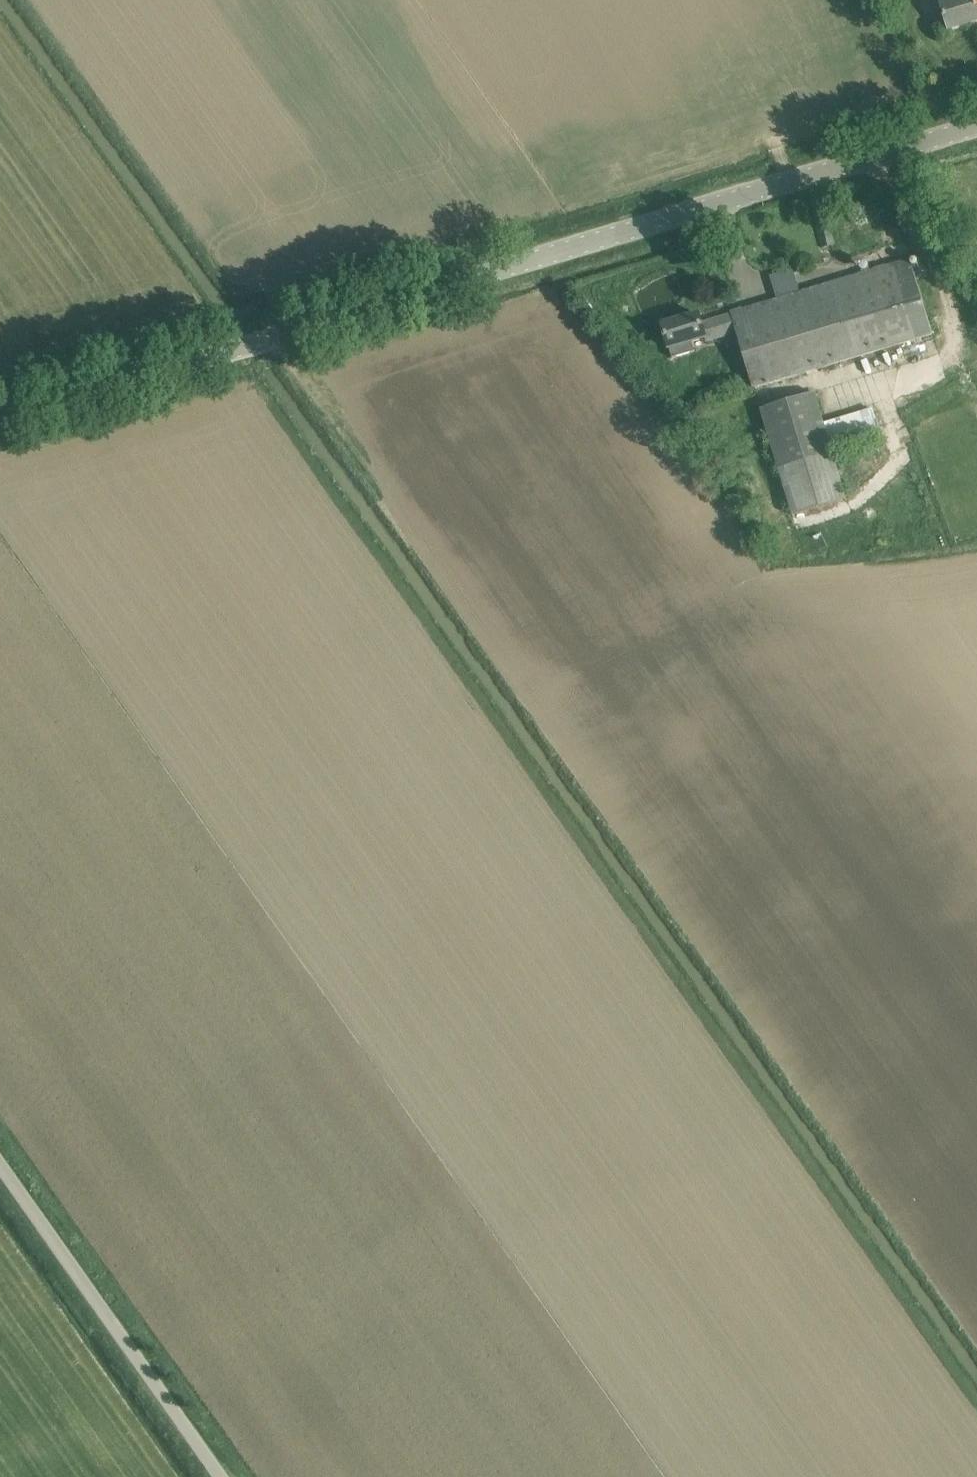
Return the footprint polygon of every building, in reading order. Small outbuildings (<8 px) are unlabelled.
[(949,30),(976,22),(976,4),(976,0),(940,0),(949,30)] [(833,235),(820,238),(822,246),(834,244),(833,235)] [(739,334),(740,336),(755,388),(933,334),(910,259),(732,313),(733,314),(702,323),(699,314),(662,325),(672,358),(695,351),(693,343),(705,340),(706,343),(739,334)] [(618,332),(612,338),(619,345),(625,339),(618,332)] [(779,469),(834,452),(825,422),(816,393),(761,409),(779,469)] [(872,407),(825,422),(834,452),(881,437),(872,407)]
